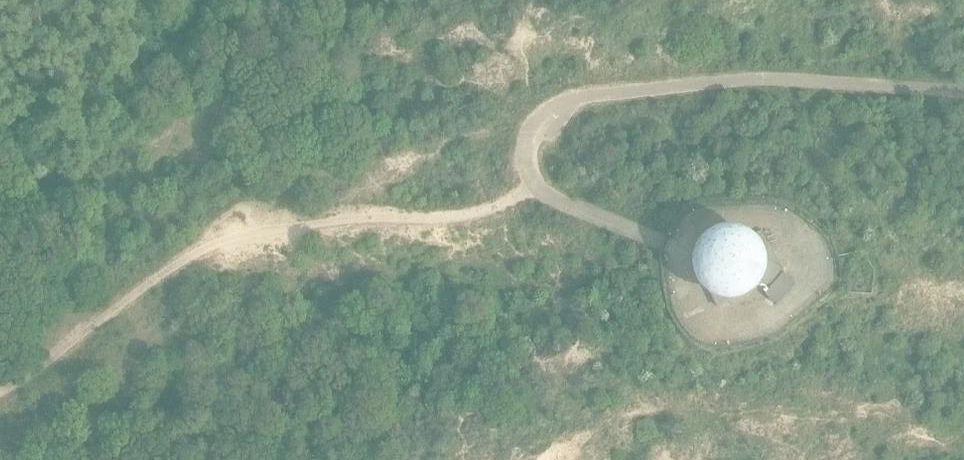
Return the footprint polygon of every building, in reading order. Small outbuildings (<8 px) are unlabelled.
[(761,233),(743,243),(753,251),(760,262),(763,275),(761,287),(769,291),(780,275),(787,279),(761,233)] [(763,275),(760,262),(753,251),(743,243),(731,239),(719,239),(707,242),(697,250),(689,260),(686,272),(687,285),(691,296),(700,306),(711,312),(723,315),(735,313),(747,308),(756,299),(761,287),(763,275)] [(787,279),(780,275),(769,291),(764,299),(776,308),(793,283),(787,279)]
